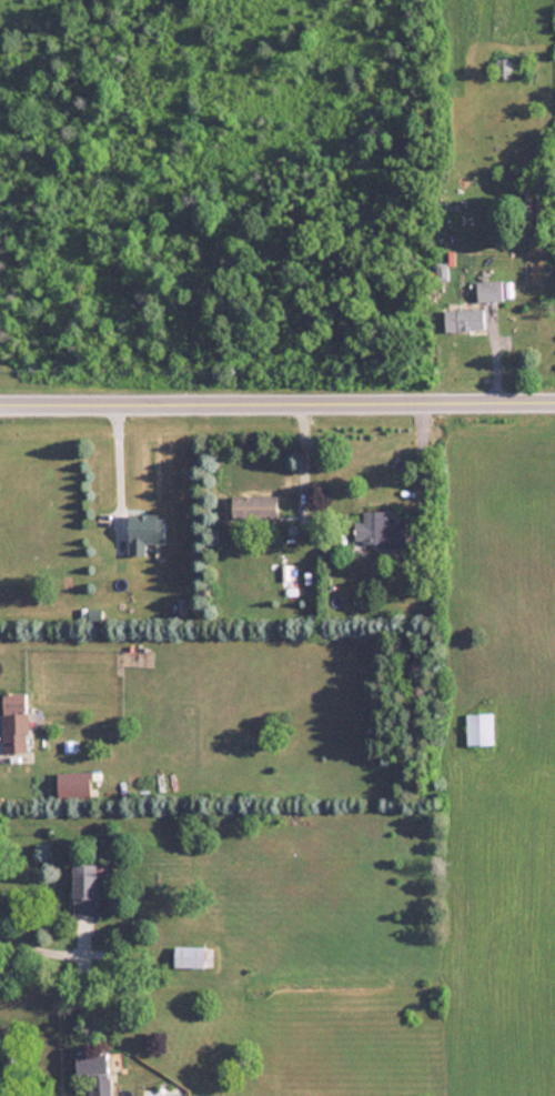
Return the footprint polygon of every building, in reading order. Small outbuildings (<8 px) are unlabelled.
[(496,78),(511,78),(511,59),(496,59),(496,78)] [(476,281),(476,302),(503,302),(503,281),(476,281)] [(445,331),(484,331),(484,310),(445,310),(445,331)] [(386,512),(363,512),(363,522),(354,522),(354,552),(405,552),(405,522),(386,522),(386,512)] [(144,543),(164,543),(164,514),(128,514),(128,554),(144,554),(144,543)] [(3,694),(3,753),(28,753),(28,694),(3,694)] [(492,745),(492,713),(464,713),(464,745),(492,745)] [(58,772),(58,797),(90,797),(90,772),(58,772)] [(72,916),(95,916),(95,863),(72,863),(72,916)] [(202,946),(173,946),(173,966),(202,966),(202,946)] [(89,1074),(89,1095),(108,1095),(108,1052),(75,1052),(75,1074),(89,1074)]
